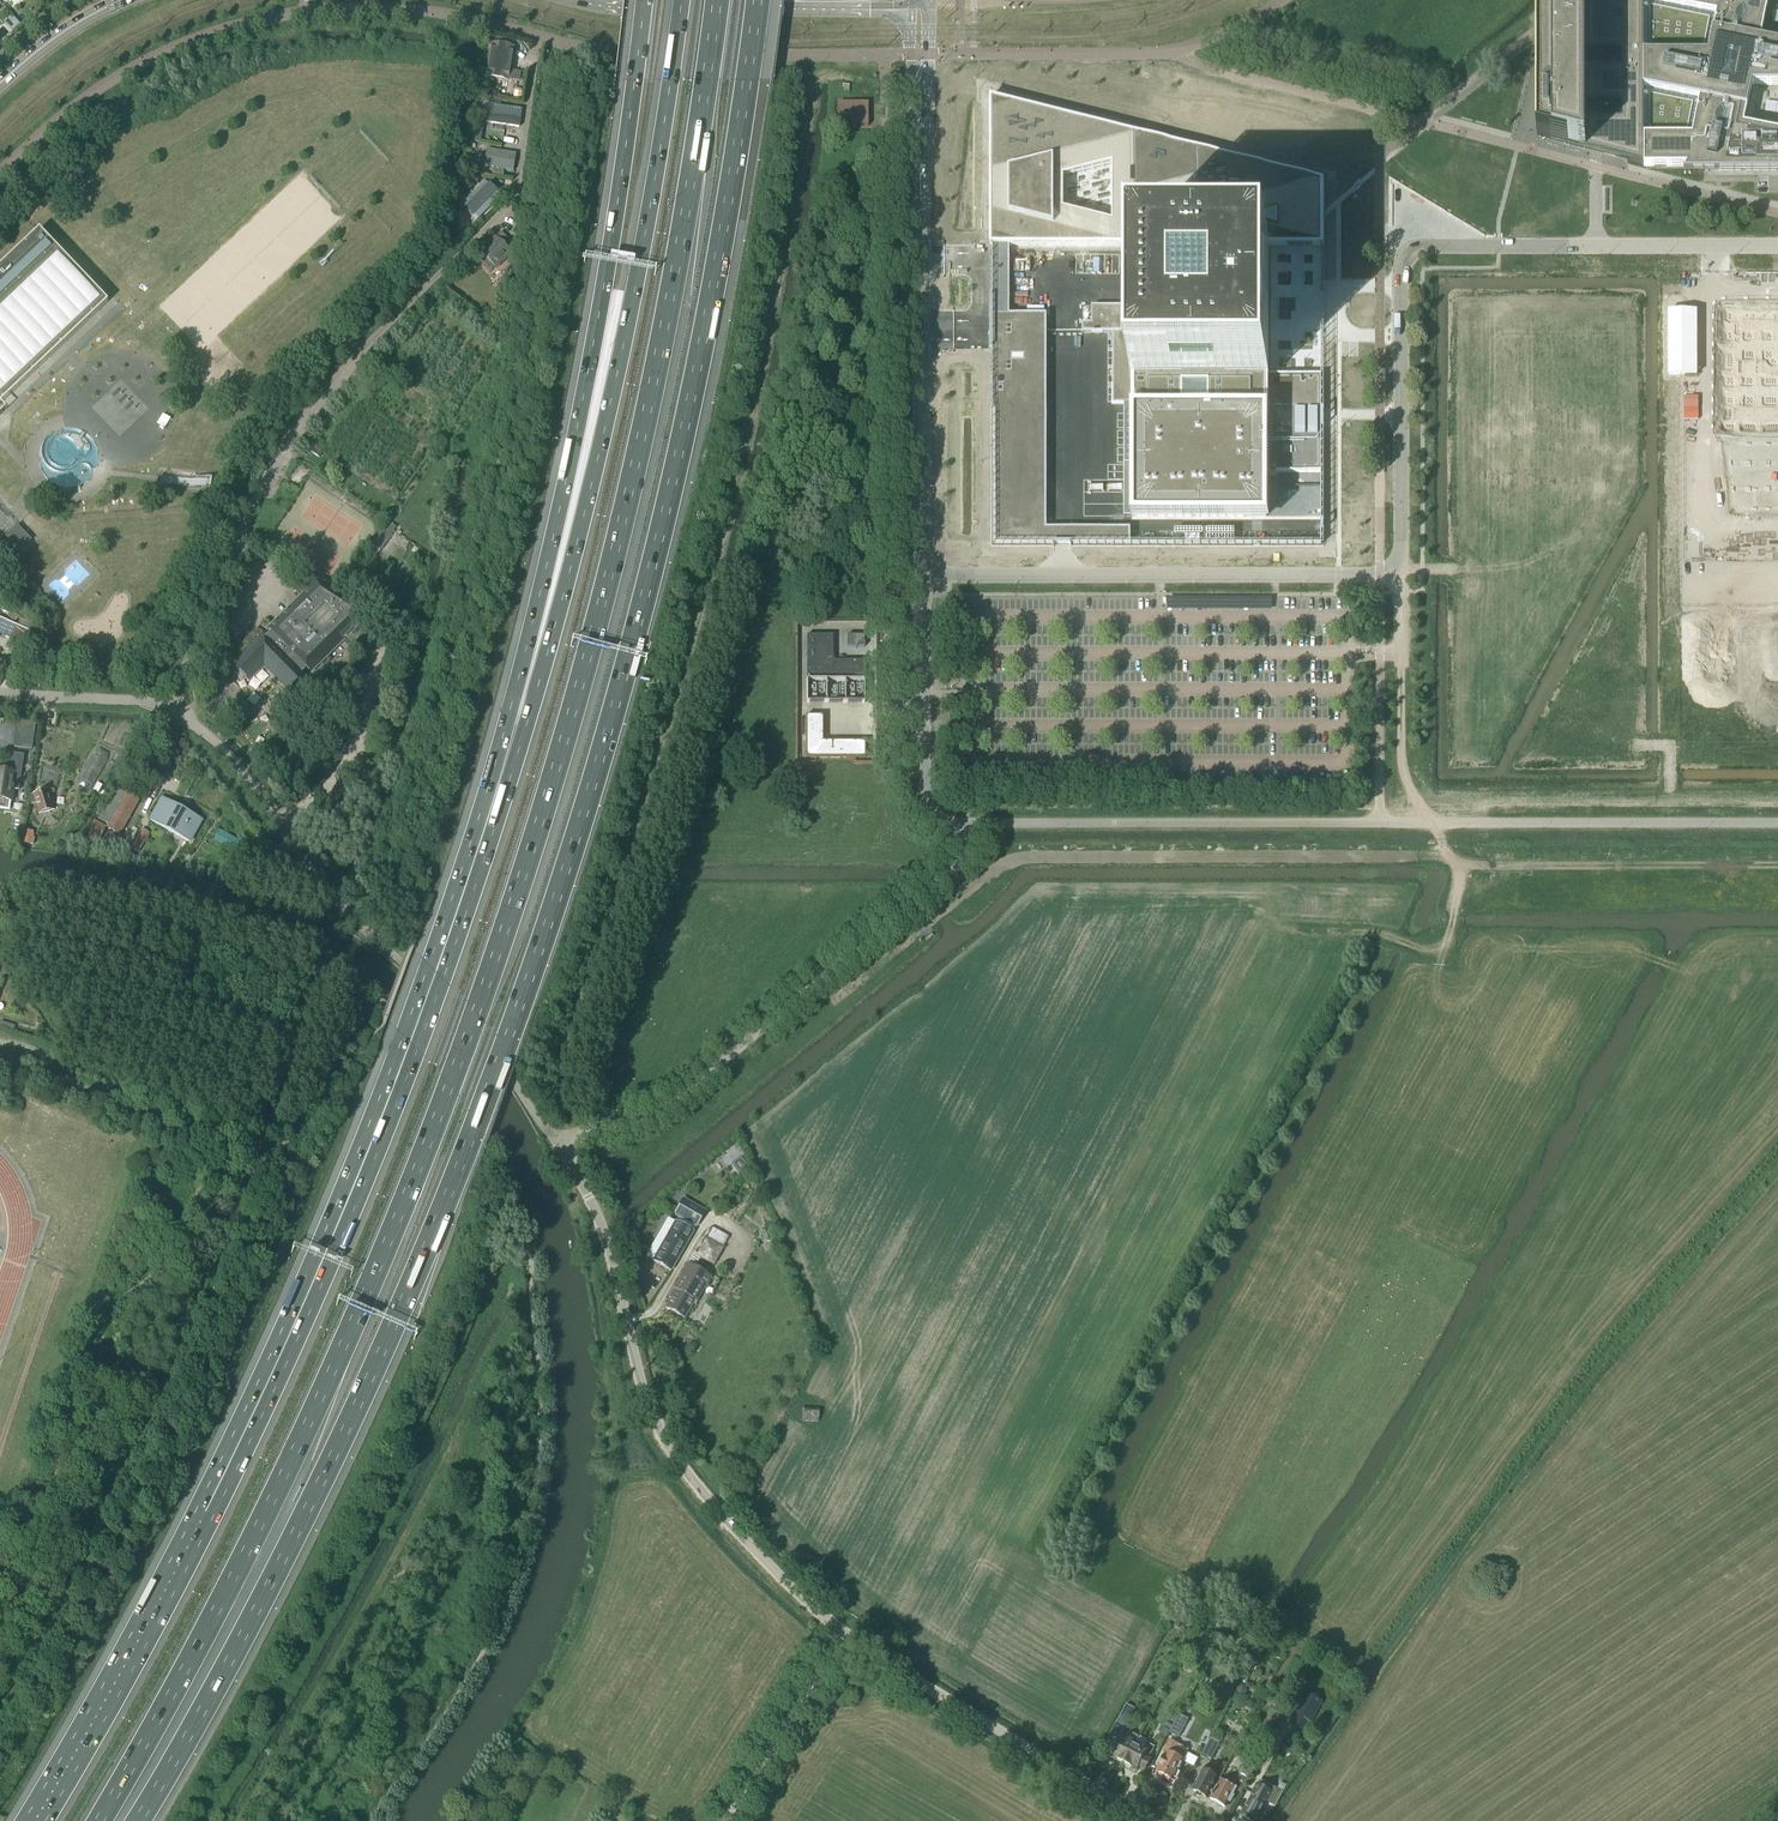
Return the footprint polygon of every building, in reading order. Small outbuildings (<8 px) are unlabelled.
[(1538,20),(1538,138),(1537,138),(1537,139),(1597,154),(1627,162),(1644,166),(1686,166),(1686,169),(1684,169),(1684,171),(1777,171),(1777,132),(1744,125),(1752,85),(1777,85),(1777,44),(1761,40),(1769,0),(1538,0),(1538,20)] [(11,15),(4,22),(14,32),(21,25),(11,15)] [(486,77),(508,81),(513,47),(492,44),(486,77)] [(839,102),(839,127),(868,127),(867,102),(839,102)] [(1322,372),(1271,372),(1271,246),(1322,246),(1322,182),(992,105),(992,246),(1133,246),(1133,372),(1133,402),(1133,518),(1270,518),(1271,472),(1322,472),(1322,372)] [(486,113),(485,123),(519,128),(521,118),(486,113)] [(480,143),(483,123),(475,121),(471,141),(480,143)] [(484,166),(493,168),(492,175),(503,177),(504,170),(513,171),(516,155),(487,149),(484,166)] [(496,193),(497,192),(489,185),(488,186),(485,183),(463,205),(477,219),(499,196),(496,193)] [(25,209),(29,213),(47,197),(43,192),(25,209)] [(6,409),(1,404),(108,302),(39,229),(0,266),(0,415),(6,409)] [(511,242),(500,232),(495,237),(480,253),(496,268),(511,253),(506,247),(511,242)] [(101,293),(106,289),(68,249),(64,253),(101,293)] [(1083,333),(1113,333),(1122,333),(1123,307),(1092,307),(1092,310),(1092,324),(1083,324),(1083,333)] [(1728,322),(1728,426),(1728,444),(1734,510),(1777,510),(1777,313),(1728,313),(1728,322)] [(308,442),(305,448),(314,454),(315,452),(317,448),(308,442)] [(1127,510),(1127,487),(1113,487),(1113,510),(1127,510)] [(1371,521),(1371,504),(1357,504),(1357,522),(1371,521)] [(1034,518),(993,518),(993,545),(1047,545),(1047,518),(1045,518),(1034,518)] [(387,522),(374,544),(382,549),(396,527),(387,522)] [(3,535),(17,550),(18,550),(17,549),(19,547),(17,544),(26,536),(29,539),(30,539),(15,523),(3,535)] [(1102,544),(1102,531),(1102,529),(1085,529),(1071,529),(1071,534),(1071,544),(1102,545),(1102,544)] [(270,633),(266,637),(264,635),(233,665),(249,681),(263,667),(282,685),(292,695),(303,685),(300,682),(305,676),(302,674),(307,670),(309,672),(325,657),(326,659),(343,642),(344,641),(342,640),(367,617),(315,584),(268,630),(270,633)] [(1233,607),(1232,597),(1168,598),(1168,608),(1233,607)] [(25,627),(28,619),(10,612),(7,619),(25,627)] [(23,644),(29,632),(0,619),(0,634),(23,644)] [(806,679),(864,679),(864,661),(833,661),(833,636),(806,636),(806,679)] [(847,647),(864,647),(864,636),(847,636),(847,647)] [(211,659),(207,665),(214,669),(218,664),(211,659)] [(864,680),(826,680),(806,680),(806,703),(864,703),(864,680)] [(822,716),(806,716),(807,758),(864,758),(864,742),(822,742),(822,716)] [(35,724),(17,721),(13,747),(31,749),(35,724)] [(76,787),(85,793),(91,788),(107,760),(108,753),(99,748),(93,752),(77,780),(76,787)] [(11,801),(13,791),(14,791),(14,790),(19,791),(21,771),(24,755),(21,755),(21,756),(12,755),(9,772),(0,771),(0,800),(11,801)] [(94,789),(98,792),(102,785),(97,782),(94,789)] [(116,789),(108,803),(99,820),(109,825),(107,828),(119,834),(138,801),(116,789)] [(29,794),(27,804),(27,806),(36,803),(39,814),(53,810),(48,791),(34,795),(29,794)] [(65,800),(70,803),(74,797),(68,794),(65,800)] [(150,820),(190,842),(201,821),(162,799),(150,820)] [(87,833),(99,840),(106,827),(94,821),(87,833)] [(212,840),(235,853),(241,842),(218,829),(212,840)] [(33,832),(25,831),(23,843),(33,845),(34,838),(33,838),(33,836),(32,836),(33,832)] [(99,840),(89,834),(83,846),(91,851),(93,847),(94,848),(99,840)] [(141,847),(135,843),(131,849),(138,852),(141,847)] [(745,1157),(743,1155),(731,1165),(739,1174),(749,1166),(743,1159),(745,1157)] [(675,1214),(696,1226),(705,1212),(683,1199),(675,1214)] [(653,1261),(670,1271),(692,1232),(675,1222),(653,1261)] [(697,1255),(713,1264),(722,1249),(706,1240),(697,1255)] [(688,1263),(677,1283),(668,1297),(671,1298),(665,1308),(684,1319),(693,1304),(695,1305),(711,1277),(688,1263)] [(802,1421),(818,1422),(819,1409),(802,1408),(802,1421)] [(1171,1626),(1178,1630),(1185,1618),(1178,1614),(1171,1626)] [(1233,1678),(1223,1696),(1231,1700),(1234,1691),(1239,1681),(1233,1678)] [(1248,1691),(1247,1687),(1243,1684),(1238,1686),(1236,1690),(1238,1694),(1242,1696),(1246,1695),(1248,1691)] [(855,1690),(839,1690),(839,1703),(855,1703),(855,1690)] [(1291,1724),(1306,1732),(1322,1702),(1307,1694),(1291,1724)] [(1116,1759),(1125,1763),(1138,1738),(1139,1737),(1127,1730),(1129,1726),(1127,1725),(1135,1709),(1126,1705),(1116,1725),(1115,1724),(1108,1738),(1119,1744),(1113,1755),(1117,1757),(1116,1759)] [(1172,1728),(1182,1733),(1190,1716),(1181,1711),(1172,1728)] [(1138,1738),(1125,1763),(1137,1770),(1139,1767),(1146,1770),(1151,1760),(1147,1758),(1149,1755),(1151,1756),(1155,1747),(1145,1742),(1147,1740),(1140,1737),(1139,1739),(1138,1738)] [(1205,1759),(1207,1759),(1210,1761),(1220,1744),(1211,1739),(1201,1757),(1205,1759)] [(1158,1773),(1163,1775),(1173,1780),(1183,1760),(1183,1759),(1189,1749),(1171,1740),(1165,1751),(1169,1753),(1166,1757),(1165,1756),(1163,1760),(1161,1759),(1159,1763),(1161,1764),(1159,1768),(1160,1769),(1158,1773)] [(1219,1779),(1209,1799),(1212,1801),(1212,1804),(1216,1806),(1218,1804),(1225,1808),(1228,1801),(1230,1802),(1236,1790),(1242,1793),(1255,1769),(1245,1763),(1232,1786),(1219,1779)] [(1207,1798),(1209,1799),(1219,1779),(1217,1778),(1218,1777),(1210,1773),(1212,1768),(1206,1765),(1193,1791),(1197,1793),(1197,1796),(1200,1797),(1203,1796),(1207,1798)] [(1244,1818),(1245,1819),(1244,1820),(1257,1820),(1266,1804),(1265,1804),(1269,1797),(1256,1790),(1252,1797),(1252,1796),(1241,1816),(1244,1818)]
